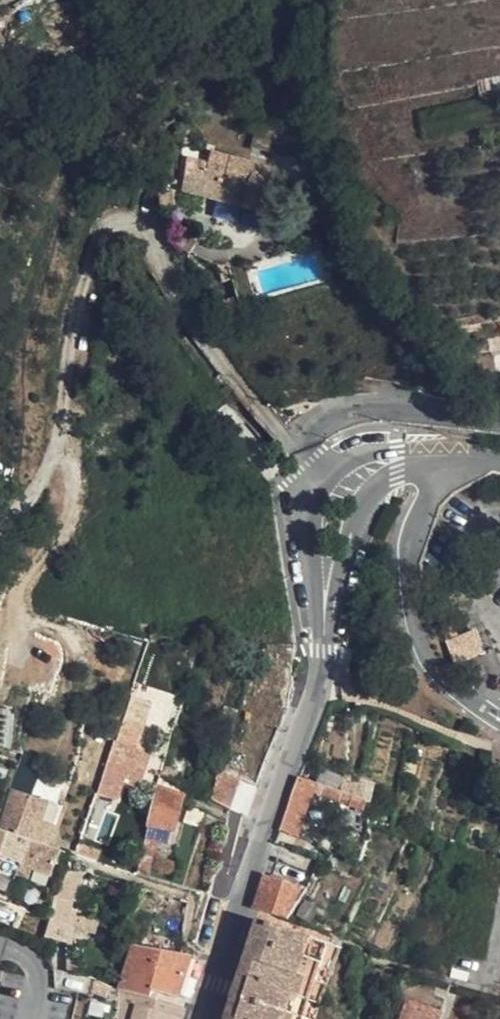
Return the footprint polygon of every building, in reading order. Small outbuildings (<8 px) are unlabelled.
[(238,205),(249,160),(212,151),(206,172),(187,167),(182,190),(238,205)] [(276,167),(249,160),(238,205),(243,206),(243,208),(265,213),(276,167)] [(481,650),(472,627),(454,634),(463,657),(481,650)] [(124,715),(115,741),(98,795),(117,800),(122,782),(138,788),(141,781),(144,770),(145,767),(139,765),(144,750),(142,749),(150,723),(124,715)] [(150,752),(144,750),(139,765),(145,767),(150,752)] [(173,761),(165,759),(161,776),(178,782),(182,771),(171,768),(173,761)] [(241,778),(219,769),(210,798),(231,808),(248,816),(258,786),(241,778)] [(338,790),(366,800),(368,801),(370,801),(374,783),(343,774),(338,790)] [(366,800),(338,790),(301,777),(298,776),(290,796),(288,807),(279,828),(298,835),(312,796),(318,798),(319,796),(363,810),(366,800)] [(491,792),(490,777),(479,778),(480,792),(491,792)] [(11,788),(0,820),(0,828),(31,839),(47,845),(53,826),(38,820),(45,800),(11,788)] [(181,796),(158,788),(145,837),(158,840),(168,843),(181,796)] [(65,807),(60,805),(53,826),(47,845),(51,846),(65,807)] [(31,839),(0,828),(0,855),(19,863),(21,863),(31,839)] [(158,840),(145,837),(144,843),(156,847),(158,840)] [(47,845),(31,839),(21,863),(33,867),(50,874),(61,850),(51,846),(47,845)] [(156,847),(144,843),(136,873),(150,877),(156,847)] [(476,852),(450,977),(479,984),(499,990),(499,859),(476,852)] [(21,863),(19,863),(15,875),(28,879),(33,867),(21,863)] [(68,902),(82,868),(70,868),(58,899),(68,902)] [(262,873),(257,890),(297,903),(307,887),(262,873)] [(286,919),(297,903),(257,890),(252,908),(286,919)] [(314,907),(311,904),(305,904),(303,905),(300,909),(301,914),(301,915),(305,918),(311,918),(313,916),(315,912),(315,908),(314,907)] [(86,917),(77,915),(74,924),(83,927),(86,917)] [(256,919),(223,1018),(233,1018),(237,1009),(238,1004),(246,980),(247,976),(258,943),(265,922),(256,919)] [(74,928),(50,920),(44,937),(49,938),(70,944),(74,928)] [(265,922),(258,943),(247,976),(246,980),(238,1004),(237,1009),(233,1018),(301,1018),(326,942),(265,922)] [(134,944),(119,990),(140,995),(149,998),(150,994),(151,989),(178,997),(192,956),(134,944)] [(80,961),(68,958),(64,971),(76,975),(80,961)] [(111,987),(95,980),(92,993),(106,999),(111,987)] [(137,1005),(140,995),(119,990),(117,996),(117,1016),(117,1018),(132,1018),(136,1005),(137,1005)] [(405,998),(398,1018),(441,1018),(444,1011),(405,998)] [(137,1005),(136,1005),(132,1018),(181,1018),(181,1017),(137,1005)]
